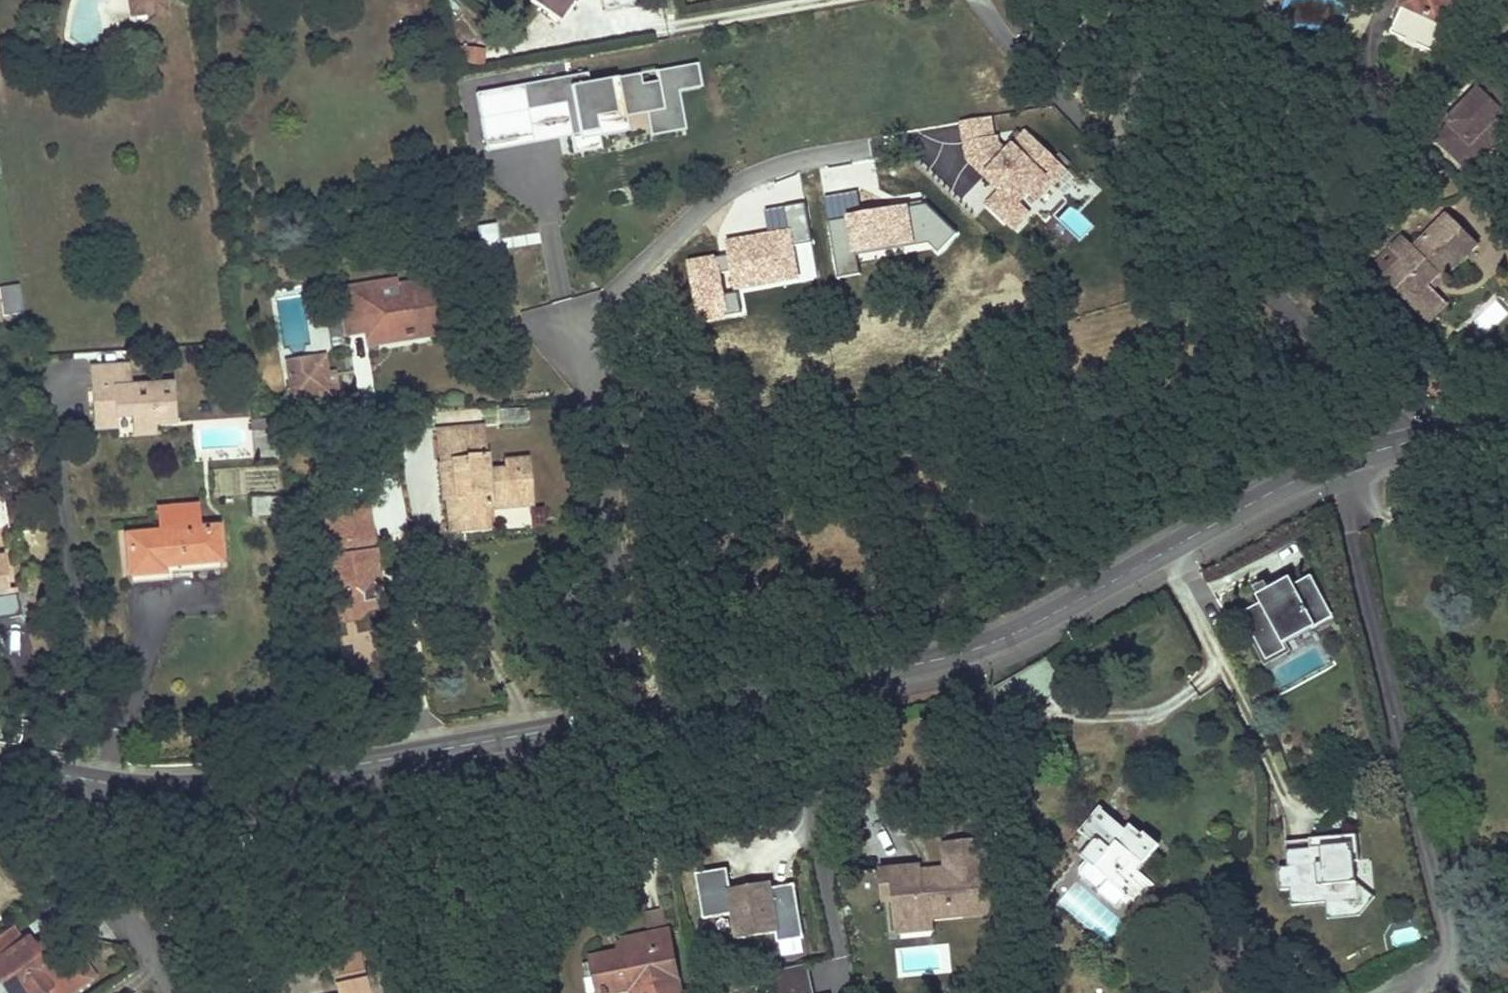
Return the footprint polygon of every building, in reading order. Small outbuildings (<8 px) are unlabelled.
[(164,0),(129,0),(131,16),(166,10),(164,0)] [(544,5),(566,21),(581,0),(543,0),(544,5)] [(643,0),(599,0),(601,13),(644,6),(643,0)] [(1457,0),(1403,0),(1387,32),(1432,52),(1457,0)] [(483,51),(458,49),(456,61),(481,64),(483,51)] [(695,64),(685,66),(688,84),(670,87),(676,122),(651,126),(647,107),(592,116),(595,130),(568,134),(572,158),(598,153),(595,136),(623,131),(620,118),(645,114),(648,136),(683,130),(676,93),(699,89),(695,64)] [(585,72),(474,91),(482,142),(530,134),(525,108),(563,102),(568,134),(595,130),(592,116),(647,107),(651,126),(676,122),(670,87),(688,84),(685,66),(587,82),(585,72)] [(1439,140),(1467,167),(1479,154),(1484,157),(1507,132),(1507,90),(1495,77),(1451,123),(1454,125),(1439,140)] [(483,148),(568,134),(563,102),(525,108),(530,134),(482,142),(483,148)] [(1074,176),(1027,126),(1008,148),(997,120),(962,127),(961,152),(995,192),(984,205),(1011,235),(1074,176)] [(825,198),(828,220),(834,254),(856,250),(925,239),(939,252),(957,233),(926,204),(860,214),(856,193),(825,198)] [(811,242),(806,208),(785,211),(767,214),(771,234),(750,238),(752,251),(690,261),(699,318),(740,312),(737,292),(723,295),(719,271),(732,269),(734,282),(774,276),(775,281),(797,277),(791,246),(811,242)] [(1404,263),(1385,281),(1421,317),(1441,297),(1436,292),(1431,286),(1442,275),(1447,281),(1480,246),(1449,215),(1417,249),(1407,239),(1394,252),(1404,263)] [(856,250),(834,254),(838,276),(859,273),(856,250)] [(1431,286),(1436,292),(1447,281),(1442,275),(1431,286)] [(396,301),(389,303),(392,332),(418,328),(420,337),(440,334),(432,281),(395,288),(396,301)] [(370,284),(358,286),(361,299),(372,297),(370,284)] [(358,286),(335,289),(340,324),(368,320),(370,327),(363,333),(364,336),(366,346),(387,343),(386,333),(392,332),(389,303),(380,303),(372,297),(361,299),(358,286)] [(0,289),(0,292),(4,317),(22,314),(18,287),(0,289)] [(1421,317),(1429,325),(1450,306),(1441,297),(1421,317)] [(368,320),(340,324),(343,339),(364,336),(363,333),(370,327),(368,320)] [(392,332),(386,333),(387,343),(395,342),(420,337),(418,328),(392,332)] [(325,358),(286,364),(288,379),(327,374),(325,358)] [(130,367),(91,369),(93,391),(100,391),(102,403),(94,404),(95,424),(118,422),(118,417),(132,417),(133,426),(157,424),(176,423),(173,385),(132,386),(130,367)] [(327,374),(288,379),(292,402),(338,395),(334,372),(327,374)] [(94,404),(102,403),(100,391),(93,391),(94,404)] [(499,409),(499,423),(525,422),(525,408),(499,409)] [(268,427),(267,423),(267,418),(251,420),(252,429),(268,427)] [(95,430),(119,429),(118,422),(95,424),(95,430)] [(157,436),(157,424),(133,426),(135,437),(157,436)] [(480,429),(438,432),(440,463),(439,463),(440,481),(444,481),(453,480),(454,496),(446,496),(447,524),(464,523),(464,528),(487,527),(485,500),(526,498),(524,463),(505,464),(505,470),(483,472),(480,429)] [(454,496),(453,480),(444,481),(446,496),(454,496)] [(280,511),(279,503),(278,496),(250,498),(251,514),(280,511)] [(216,527),(207,528),(199,528),(196,504),(158,508),(160,531),(127,534),(131,573),(159,570),(158,563),(219,557),(216,527)] [(371,506),(344,510),(348,538),(375,534),(371,506)] [(495,528),(542,528),(542,509),(494,509),(495,528)] [(348,538),(344,510),(324,513),(328,541),(336,540),(338,556),(330,557),(332,569),(321,570),(316,580),(318,596),(329,594),(332,616),(342,623),(354,621),(363,611),(362,601),(385,597),(383,587),(370,579),(369,568),(378,557),(375,534),(348,538)] [(336,540),(328,541),(330,557),(338,556),(336,540)] [(11,595),(6,595),(1,557),(0,558),(0,617),(18,615),(15,594),(11,595)] [(383,587),(378,557),(369,568),(370,579),(383,587)] [(1330,619),(1308,578),(1270,599),(1260,581),(1248,588),(1257,606),(1238,616),(1253,644),(1256,642),(1259,647),(1275,638),(1280,647),(1280,646),(1330,619)] [(1270,599),(1291,588),(1287,581),(1266,592),(1270,599)] [(385,597),(362,601),(363,611),(386,608),(385,597)] [(1264,663),(1283,652),(1280,646),(1280,647),(1275,638),(1259,647),(1256,642),(1253,644),(1264,663)] [(1117,908),(1122,902),(1127,897),(1138,907),(1155,888),(1138,874),(1157,851),(1129,827),(1124,832),(1099,810),(1078,835),(1091,846),(1081,858),(1084,859),(1078,867),(1078,873),(1098,891),(1117,908)] [(1355,883),(1353,863),(1358,862),(1355,836),(1335,838),(1327,848),(1285,853),(1286,869),(1277,870),(1279,892),(1289,891),(1290,907),(1325,904),(1357,900),(1355,883)] [(1327,848),(1335,838),(1284,844),(1285,853),(1327,848)] [(921,877),(921,873),(921,869),(882,872),(884,901),(894,901),(895,926),(929,923),(928,917),(989,913),(984,842),(944,845),(946,875),(921,877)] [(802,940),(793,887),(762,892),(761,886),(722,893),(719,873),(695,877),(702,922),(732,916),(736,941),(774,935),(776,944),(802,940)] [(1358,917),(1373,898),(1355,883),(1357,900),(1325,904),(1326,920),(1358,917)] [(623,954),(670,945),(664,910),(646,913),(650,937),(622,942),(623,954)] [(896,934),(930,932),(929,923),(895,926),(896,934)] [(1417,927),(1391,933),(1395,948),(1420,942),(1417,927)] [(1,935),(0,935),(0,984),(6,992),(41,992),(44,991),(45,992),(76,992),(93,981),(81,964),(58,958),(54,974),(48,970),(27,940),(11,950),(1,935)] [(670,945),(623,954),(597,958),(598,961),(583,964),(589,992),(596,992),(603,990),(604,992),(618,992),(634,990),(635,992),(679,992),(670,945)] [(357,958),(331,963),(334,980),(347,977),(360,974),(357,958)] [(806,965),(780,971),(785,992),(812,992),(806,965)] [(780,971),(762,975),(766,992),(785,992),(780,971)] [(347,977),(334,980),(337,992),(364,992),(360,974),(347,977)]
